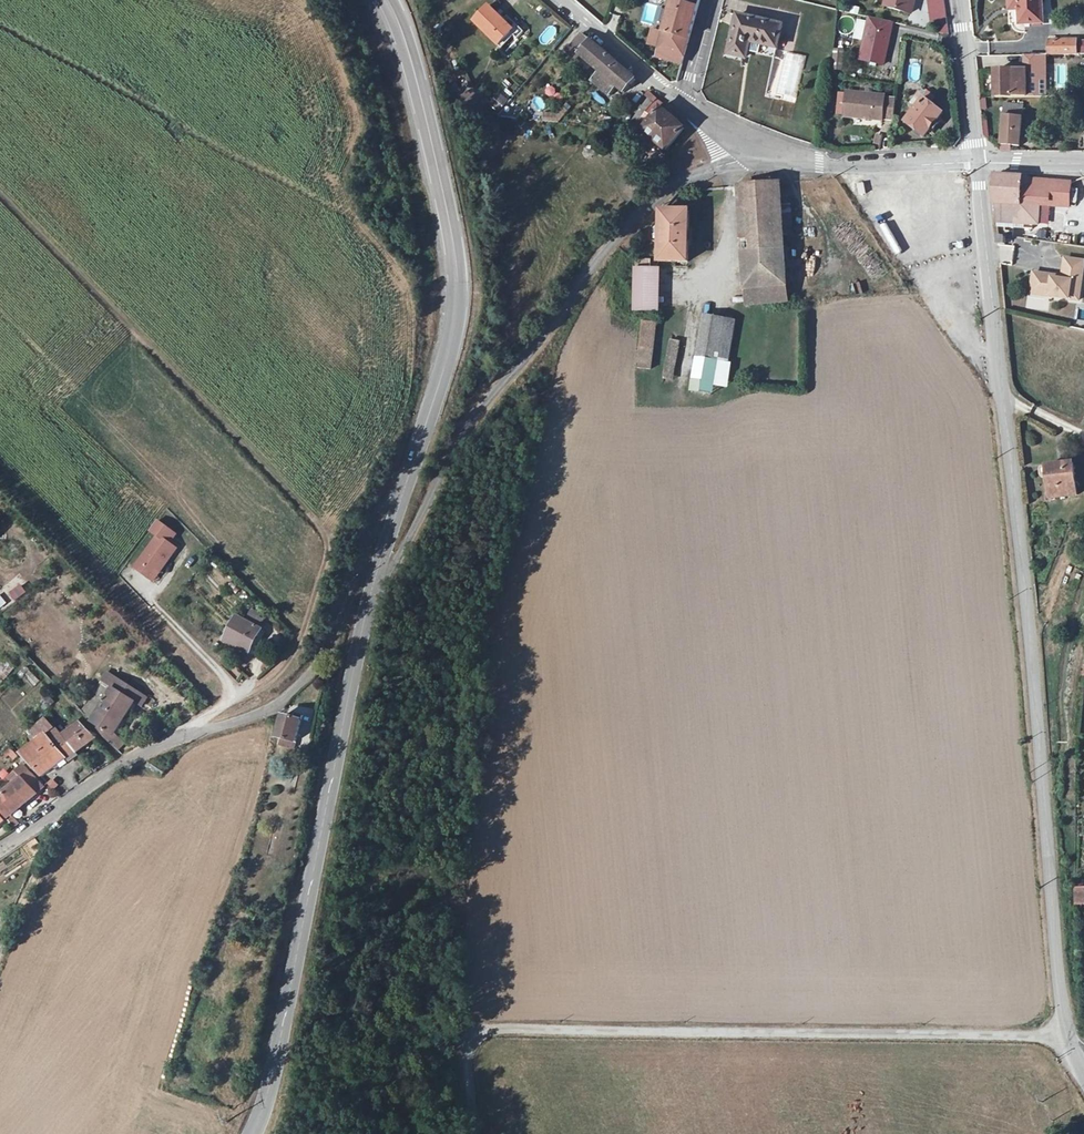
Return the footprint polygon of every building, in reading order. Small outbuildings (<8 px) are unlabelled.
[(657,57),(683,64),(701,0),(673,0),(657,57)] [(887,7),(910,14),(913,2),(912,2),(913,0),(889,0),(887,7)] [(1042,0),(1010,0),(1011,2),(1012,4),(1014,5),(1017,6),(1019,5),(1020,25),(1044,23),(1042,0)] [(647,3),(642,22),(652,25),(657,6),(647,3)] [(502,24),(504,22),(488,6),(474,21),(499,46),(512,33),(502,24)] [(939,6),(941,20),(937,21),(939,33),(949,34),(946,6),(939,6)] [(783,26),(742,17),(739,27),(735,26),(729,54),(746,58),(748,51),(750,42),(777,48),(783,26)] [(893,23),(870,18),(868,25),(864,42),(860,60),(883,65),(893,23)] [(514,31),(504,22),(502,24),(512,33),(514,31)] [(864,42),(868,25),(859,22),(855,39),(864,42)] [(571,48),(580,55),(592,42),(582,34),(571,48)] [(1049,42),(1050,56),(1058,56),(1077,56),(1077,41),(1049,42)] [(636,80),(592,42),(580,55),(601,74),(593,82),(610,97),(617,88),(624,93),(636,80)] [(835,51),(833,70),(842,71),(844,52),(835,51)] [(784,96),(799,96),(800,55),(785,54),(785,83),(784,83),(784,96)] [(1058,56),(1050,56),(1036,56),(1036,64),(1050,64),(1050,62),(1058,62),(1058,56)] [(909,65),(908,80),(919,81),(920,66),(909,65)] [(996,71),(996,98),(1043,98),(1057,98),(1056,70),(996,71)] [(636,128),(638,126),(655,103),(657,99),(649,92),(646,96),(649,99),(631,124),(633,127),(636,128)] [(884,97),(847,94),(845,117),(882,120),(883,119),(894,120),(895,100),(884,99),(884,97)] [(925,98),(906,122),(925,137),(944,113),(925,98)] [(503,111),(511,118),(518,110),(510,103),(503,111)] [(685,130),(655,103),(638,126),(667,152),(685,130)] [(555,124),(568,111),(561,104),(548,117),(555,124)] [(1005,104),(1002,145),(1001,152),(1011,152),(1012,146),(1020,147),(1021,143),(1024,143),(1024,138),(1021,138),(1024,106),(1005,104)] [(1036,181),(1036,182),(1033,182),(1028,179),(995,176),(994,203),(996,203),(997,222),(1038,225),(1039,205),(1069,207),(1070,183),(1036,181)] [(780,184),(747,187),(751,253),(743,254),(746,290),(787,286),(784,236),(782,205),(780,184)] [(740,187),(743,254),(751,253),(747,187),(740,187)] [(661,211),(660,262),(688,262),(689,212),(661,211)] [(1062,230),(1062,213),(1050,212),(1049,230),(1062,230)] [(635,260),(635,269),(650,269),(650,260),(635,260)] [(1079,301),(1083,263),(1065,260),(1063,278),(1034,274),(1031,290),(1051,293),(1050,297),(1079,301)] [(650,269),(635,269),(634,311),(653,311),(654,269),(650,269)] [(787,286),(746,290),(747,306),(788,302),(787,286)] [(718,361),(729,363),(735,321),(704,316),(697,357),(698,358),(718,361)] [(643,322),(638,368),(651,370),(657,324),(643,322)] [(671,341),(663,379),(672,380),(680,343),(671,341)] [(718,361),(698,358),(692,392),(712,395),(714,383),(718,361)] [(729,363),(718,361),(714,383),(727,385),(731,363),(729,363)] [(1046,467),(1047,476),(1050,499),(1077,496),(1073,463),(1046,467)] [(162,566),(165,562),(166,564),(177,549),(170,544),(176,535),(158,521),(151,531),(159,537),(139,563),(147,569),(143,573),(154,581),(164,567),(162,566)] [(136,568),(143,573),(147,569),(139,563),(136,568)] [(250,613),(245,621),(260,629),(264,620),(250,613)] [(260,629),(245,621),(237,617),(225,641),(249,654),(262,630),(260,629)] [(109,671),(126,676),(131,660),(114,654),(109,671)] [(13,668),(1,659),(0,660),(0,682),(2,684),(13,668)] [(24,678),(35,685),(39,678),(28,671),(24,678)] [(97,730),(118,751),(125,745),(115,735),(135,703),(131,700),(116,691),(113,689),(92,722),(99,727),(97,730)] [(44,710),(54,702),(48,694),(38,702),(44,710)] [(279,746),(297,750),(298,746),(295,745),(296,743),(302,721),(283,716),(277,738),(281,739),(279,746)] [(77,752),(64,736),(56,727),(55,728),(47,719),(32,731),(36,735),(31,739),(35,744),(21,754),(43,777),(77,752)] [(81,724),(64,736),(77,752),(96,738),(81,724)] [(167,769),(154,760),(149,768),(162,776),(167,769)] [(20,824),(12,815),(37,794),(45,787),(30,771),(26,774),(22,770),(18,773),(22,778),(0,797),(0,809),(8,817),(6,819),(16,828),(20,824)] [(54,780),(49,785),(53,789),(58,785),(54,780)] [(1076,905),(1083,905),(1083,887),(1075,888),(1076,905)]
